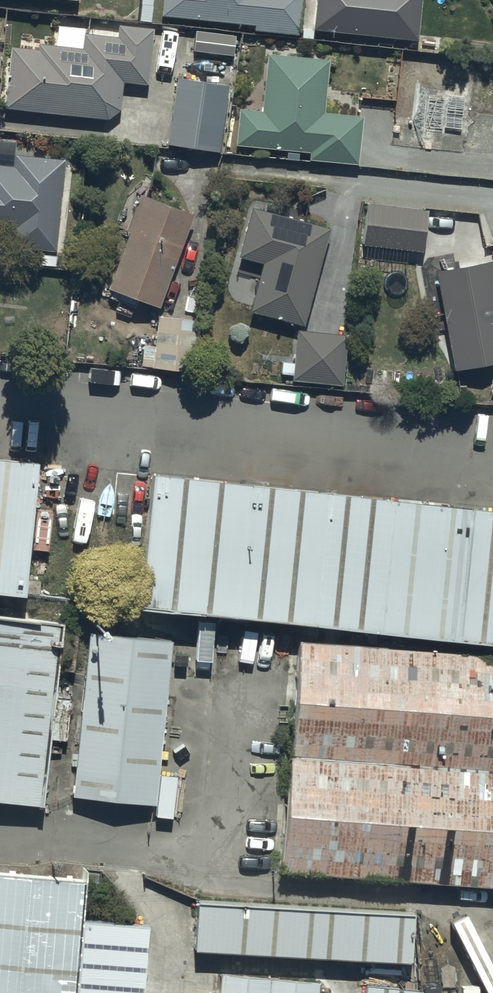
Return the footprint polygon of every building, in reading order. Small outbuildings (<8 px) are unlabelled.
[(165,18),(255,24),(255,31),(300,34),(302,0),(166,0),(165,18)] [(314,31),(419,42),(423,0),(317,0),(314,31)] [(150,85),(155,26),(117,23),(116,34),(84,31),(83,45),(38,41),(38,48),(11,46),(5,110),(109,119),(122,109),(124,83),(150,85)] [(237,34),(197,30),(195,52),(234,56),(237,34)] [(329,60),(267,55),(262,112),(239,110),(236,144),(311,151),(310,160),(358,165),(363,117),(324,114),(329,60)] [(230,81),(174,74),(166,143),(222,150),(230,81)] [(66,160),(15,155),(16,142),(0,141),(0,230),(12,231),(10,249),(57,254),(66,160)] [(194,214),(140,194),(127,229),(131,230),(106,296),(137,307),(139,301),(159,308),(194,214)] [(427,213),(369,204),(363,245),(421,253),(427,213)] [(331,229),(252,207),(239,257),(263,263),(250,309),(305,324),(331,229)] [(436,272),(455,371),(492,363),(492,272),(491,261),(436,272)] [(348,334),(297,329),(293,378),(344,383),(348,334)] [(0,453),(0,585),(19,587),(33,457),(0,453)] [(147,467),(133,599),(492,638),(492,504),(147,467)] [(0,594),(0,779),(30,782),(47,598),(0,594)] [(160,623),(85,616),(70,777),(145,784),(160,623)] [(297,644),(282,871),(492,885),(492,657),(297,644)] [(87,876),(0,869),(0,992),(78,992),(87,876)] [(414,900),(184,878),(180,930),(409,951),(414,900)] [(81,992),(160,992),(165,933),(89,926),(81,992)] [(213,955),(209,992),(318,992),(320,965),(213,955)]
